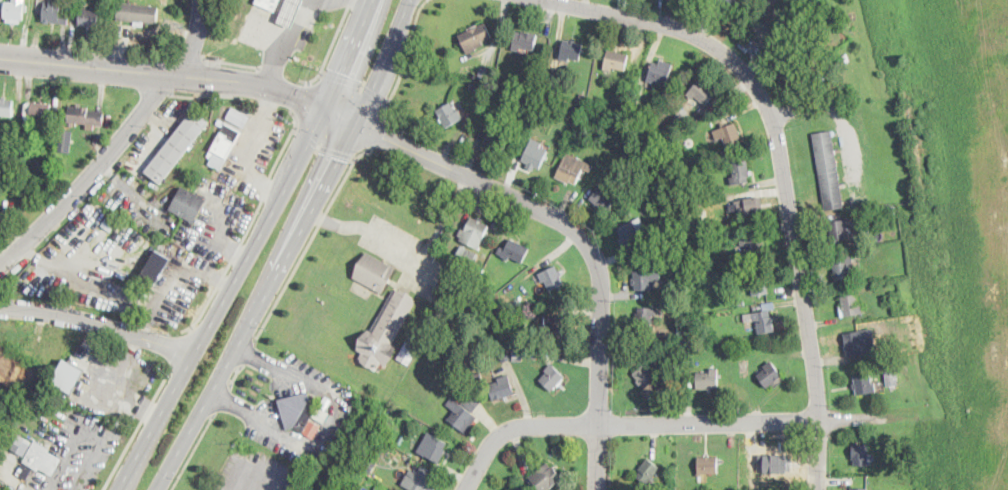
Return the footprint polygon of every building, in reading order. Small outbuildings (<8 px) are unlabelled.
[(13,2),(13,0),(26,0),(24,19),(21,19),(20,23),(7,22),(7,18),(4,17),(6,1),(13,2)] [(63,3),(63,0),(69,0),(69,5),(68,24),(43,21),(44,6),(45,1),(63,3)] [(256,4),(257,0),(281,0),(276,12),(256,4)] [(279,21),(288,0),(304,0),(298,12),(292,27),(279,21)] [(714,4),(716,0),(740,0),(738,4),(732,16),(718,8),(719,6),(714,4)] [(158,9),(157,23),(145,22),(144,27),(134,26),(135,22),(118,20),(120,3),(159,7),(158,9)] [(99,21),(99,26),(80,24),(82,9),(100,11),(99,21)] [(477,50),(468,54),(460,34),(473,28),(485,23),(492,38),(484,41),(486,45),(476,49),(477,50)] [(523,31),(538,35),(534,50),(521,47),(520,52),(512,50),(517,32),(522,33),(523,31)] [(576,40),(576,43),(583,45),(580,61),(569,58),(569,62),(560,60),(565,40),(570,41),(571,39),(576,40)] [(628,55),(625,70),(624,70),(612,67),(611,72),(604,70),(609,50),(628,55)] [(668,82),(666,85),(657,82),(657,84),(648,81),(654,63),(672,70),(668,82)] [(492,81),(491,83),(479,80),(482,68),(494,71),(492,81)] [(716,94),(706,105),(695,97),(693,100),(687,94),(700,79),(716,94)] [(560,83),(558,96),(546,94),(548,81),(560,83)] [(478,85),(477,92),(469,90),(471,82),(479,84),(478,85)] [(641,97),(633,114),(627,111),(634,95),(641,97)] [(586,97),(585,104),(578,103),(580,96),(586,97)] [(12,116),(0,115),(0,99),(2,99),(2,97),(7,98),(7,100),(14,101),(12,116)] [(51,104),(51,106),(59,107),(58,121),(45,120),(45,127),(26,125),(26,119),(25,118),(26,103),(32,104),(32,102),(51,104)] [(453,107),(456,111),(458,109),(463,118),(446,127),(437,111),(451,103),(453,107)] [(105,112),(104,126),(94,125),(94,130),(89,129),(90,124),(68,122),(70,106),(89,108),(89,110),(105,112)] [(250,115),(244,127),(227,117),(233,106),(250,115)] [(210,122),(162,184),(145,172),(194,109),(210,122)] [(580,115),(578,117),(572,114),(575,109),(581,113),(580,115)] [(226,121),(223,126),(217,122),(219,118),(226,121)] [(243,132),(227,159),(211,149),(226,122),(243,132)] [(740,133),(743,142),(728,147),(725,138),(717,141),(713,131),(736,123),(740,133)] [(73,130),(71,151),(59,150),(61,128),(73,130)] [(492,128),(504,134),(506,130),(513,133),(504,150),(498,147),(497,150),(484,143),(492,128)] [(845,208),(826,211),(813,134),(832,131),(845,208)] [(662,139),(657,145),(652,142),(657,135),(662,139)] [(548,151),(540,169),(522,161),(532,139),(542,143),(541,147),(548,151)] [(675,154),(669,157),(666,152),(671,148),(675,154)] [(594,165),(591,172),(584,169),(576,185),(570,182),(569,184),(556,177),(568,152),(594,165)] [(226,160),(220,171),(208,164),(215,153),(226,160)] [(749,182),(732,186),(730,177),(734,176),(732,163),(747,160),(750,177),(748,178),(749,182)] [(687,193),(681,194),(679,182),(685,181),(687,193)] [(207,200),(195,223),(170,210),(183,187),(207,200)] [(601,187),(608,193),(611,190),(618,197),(606,212),(597,204),(591,199),(601,187)] [(763,207),(765,217),(741,221),(739,211),(730,212),(729,205),(735,204),(735,201),(761,197),(763,207)] [(490,225),(483,240),(479,249),(461,240),(462,237),(459,236),(462,229),(465,231),(472,216),(490,225)] [(846,220),(848,229),(851,228),(852,239),(829,242),(827,232),(827,231),(830,231),(829,222),(846,220)] [(632,222),(638,233),(642,231),(643,233),(646,232),(649,237),(625,250),(624,249),(619,240),(623,238),(618,229),(632,222)] [(758,236),(759,243),(762,243),(764,257),(747,260),(745,245),(741,246),(740,239),(758,236)] [(671,241),(665,246),(662,241),(668,237),(671,241)] [(681,244),(682,245),(675,247),(674,244),(673,239),(680,237),(681,244)] [(530,249),(523,262),(522,263),(511,257),(509,260),(502,257),(502,255),(498,253),(502,246),(507,249),(512,239),(530,249)] [(699,253),(695,254),(690,254),(688,241),(696,240),(699,253)] [(476,253),(470,268),(454,261),(460,246),(476,253)] [(158,282),(156,283),(142,275),(156,250),(172,259),(158,282)] [(382,292),(352,276),(366,250),(396,266),(382,292)] [(852,278),(836,281),(833,264),(836,264),(835,259),(853,256),(854,264),(850,264),(852,278)] [(654,289),(635,290),(634,270),(653,269),(653,264),(660,264),(661,280),(654,280),(654,289)] [(560,276),(564,285),(550,291),(546,281),(542,283),(539,274),(556,267),(560,276)] [(768,283),(770,293),(754,296),(752,286),(749,286),(747,277),(767,273),(768,283)] [(417,302),(394,345),(397,347),(387,366),(384,364),(381,370),(359,358),(362,353),(358,350),(368,330),(372,331),(395,288),(417,301),(417,302)] [(900,292),(903,303),(906,302),(908,310),(894,313),(893,309),(892,305),(895,304),(892,294),(900,292)] [(857,294),(859,304),(862,303),(864,314),(842,318),(840,307),(843,307),(841,297),(857,294)] [(523,308),(512,310),(510,303),(522,301),(523,308)] [(770,311),(763,312),(762,304),(775,302),(776,310),(770,311)] [(657,308),(656,316),(653,316),(652,329),(636,328),(637,313),(638,313),(639,308),(657,308)] [(770,311),(771,316),(773,316),(775,332),(759,334),(757,321),(753,321),(752,313),(763,312),(770,311)] [(567,322),(567,338),(551,338),(551,324),(546,324),(546,316),(565,316),(564,322),(567,322)] [(431,322),(425,334),(417,330),(423,318),(431,322)] [(861,332),(863,345),(867,345),(868,353),(848,356),(845,334),(861,332)] [(422,342),(410,366),(398,360),(411,336),(422,342)] [(503,362),(498,349),(506,346),(511,358),(503,362)] [(522,350),(522,362),(513,361),(513,350),(522,350)] [(86,381),(82,390),(76,387),(72,395),(51,384),(64,358),(87,370),(82,379),(86,381)] [(772,384),(767,388),(757,375),(765,368),(763,366),(770,361),(782,376),(772,384)] [(558,385),(553,391),(540,379),(552,364),(566,377),(558,385)] [(646,364),(653,372),(655,370),(667,384),(649,399),(642,390),(645,388),(634,374),(646,364)] [(719,390),(698,390),(698,373),(711,373),(710,369),(719,369),(719,390)] [(483,378),(474,381),(471,373),(481,371),(483,378)] [(890,387),(888,387),(886,373),(898,371),(899,386),(890,387)] [(505,397),(495,401),(490,384),(501,380),(500,377),(509,374),(516,394),(505,397)] [(871,374),(872,383),(876,383),(877,392),(857,395),(857,389),(854,390),(853,385),(853,384),(855,384),(854,376),(871,374)] [(465,387),(460,395),(451,389),(456,381),(465,387)] [(319,404),(303,434),(294,428),(288,430),(279,400),(309,393),(310,399),(319,404)] [(470,393),(474,396),(482,402),(473,413),(478,417),(467,433),(449,419),(455,411),(446,404),(452,397),(461,404),(470,393)] [(330,403),(328,407),(321,418),(315,414),(324,399),(330,403)] [(445,453),(440,463),(418,452),(428,433),(448,443),(445,449),(446,450),(445,453)] [(63,459),(53,476),(40,469),(40,470),(24,462),(36,440),(51,449),(50,452),(63,459)] [(869,455),(869,461),(869,466),(855,466),(855,460),(853,460),(853,444),(869,444),(869,455)] [(379,463),(372,474),(358,465),(364,454),(379,463)] [(702,478),(699,478),(699,457),(718,457),(718,475),(702,475),(702,478)] [(661,468),(648,486),(636,476),(640,470),(639,470),(648,458),(661,468)] [(766,459),(771,464),(773,462),(785,472),(774,486),(756,471),(766,459)] [(564,480),(551,489),(540,489),(536,484),(534,486),(530,482),(532,480),(529,477),(548,463),(549,465),(551,468),(554,466),(564,480)] [(29,467),(23,478),(17,475),(18,471),(23,464),(29,467)] [(437,481),(432,489),(413,489),(402,484),(410,469),(415,471),(416,468),(419,470),(422,465),(431,470),(428,476),(437,481)]
